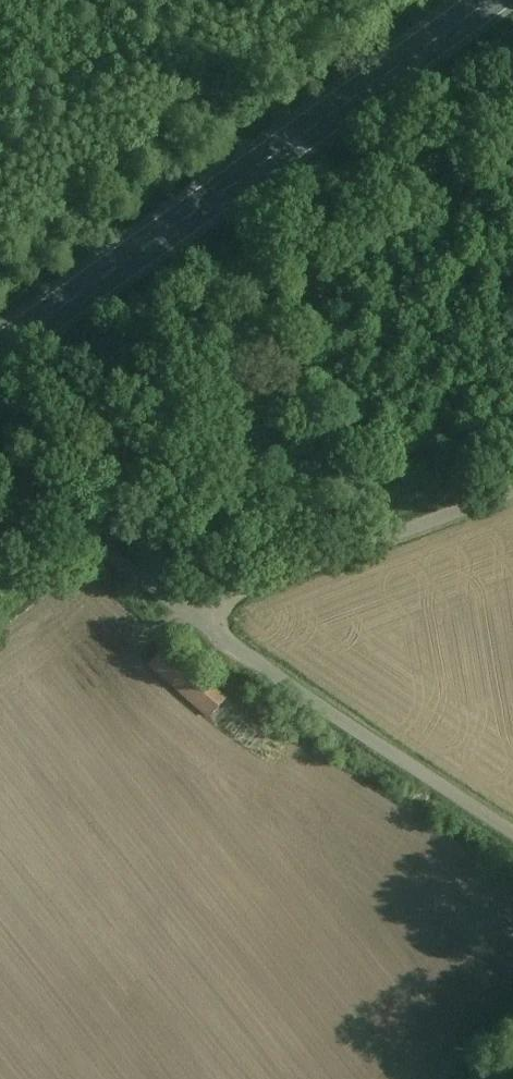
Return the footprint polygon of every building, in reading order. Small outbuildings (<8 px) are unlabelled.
[(237,691),(174,639),(158,659),(221,711),(237,691)]
